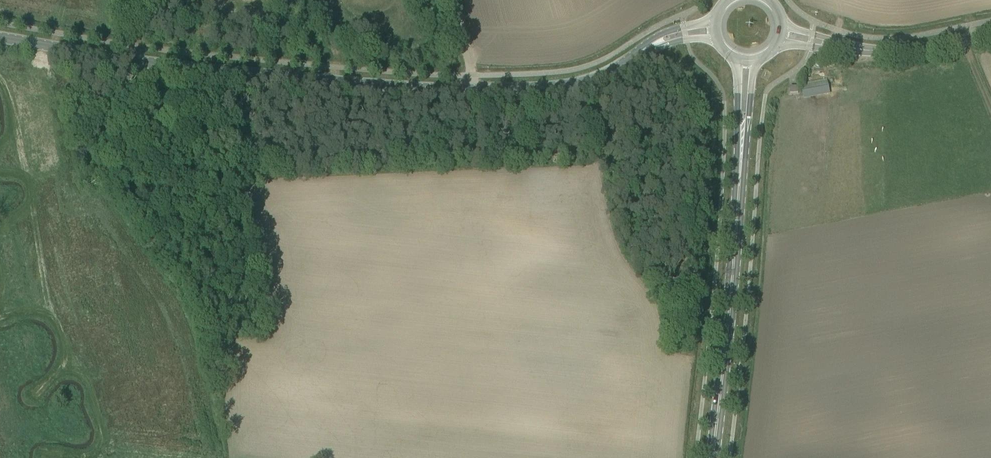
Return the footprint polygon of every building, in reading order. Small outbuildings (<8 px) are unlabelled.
[(807,99),(832,94),(828,78),(804,83),(807,99)]
